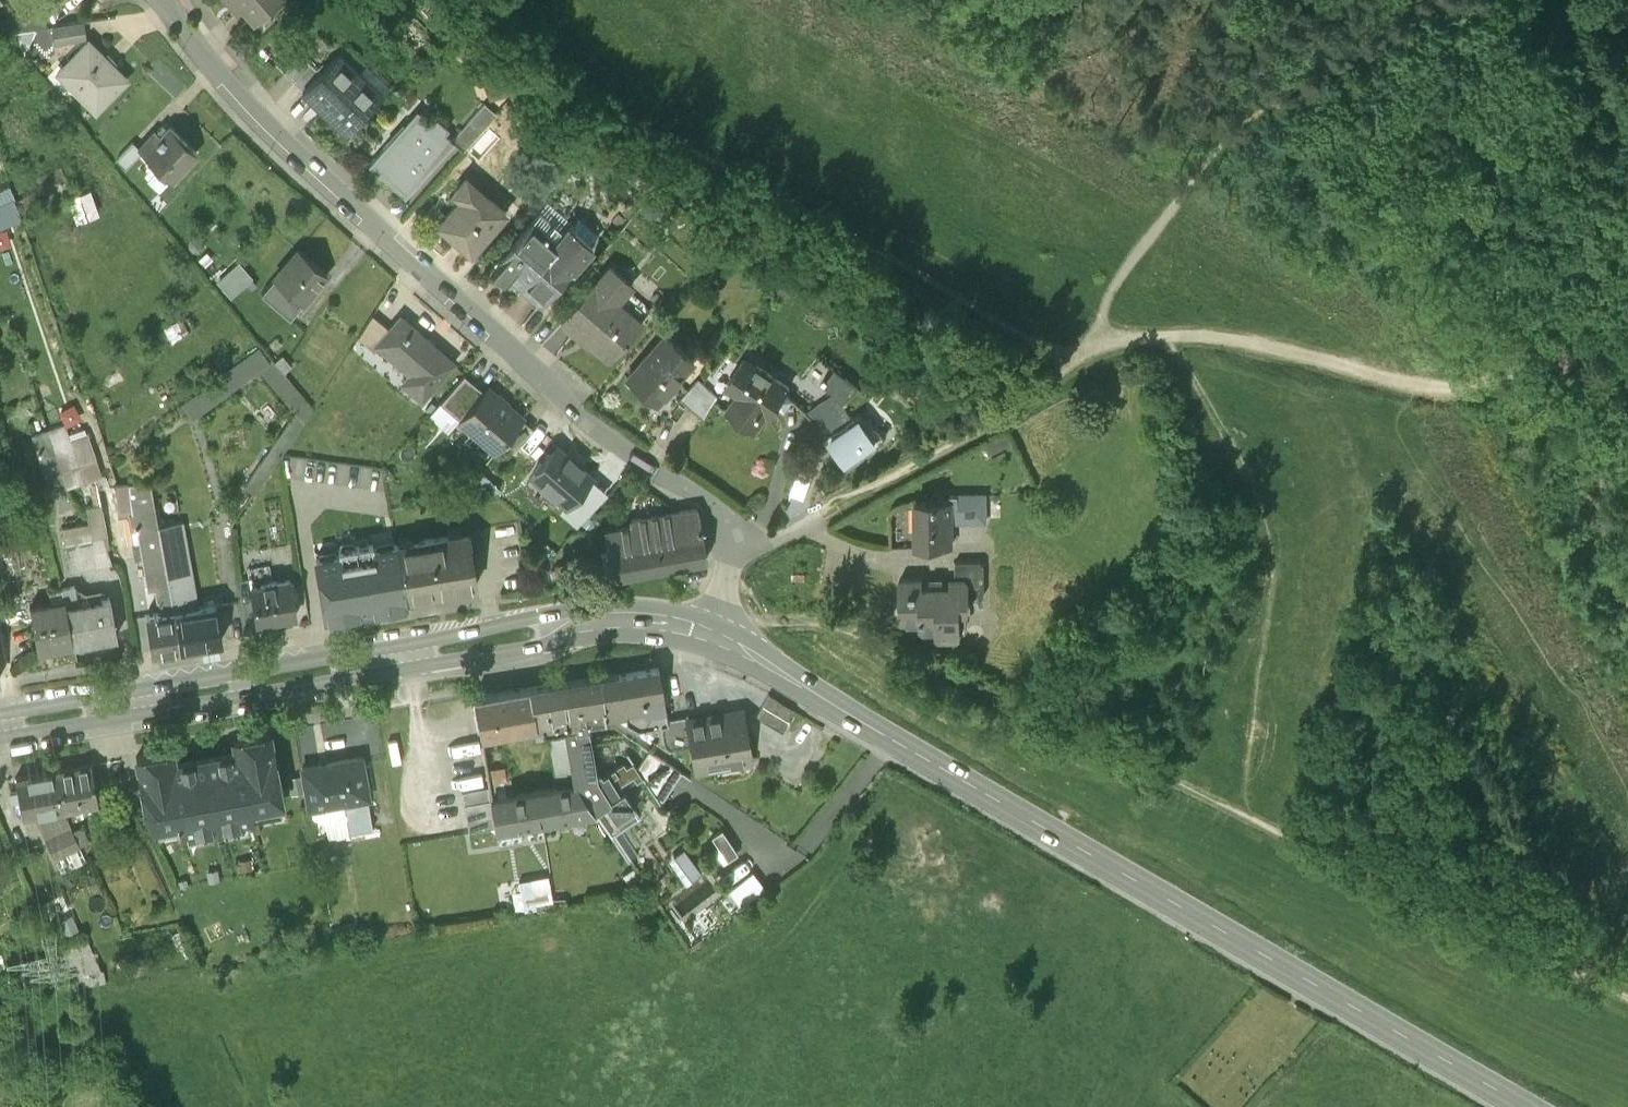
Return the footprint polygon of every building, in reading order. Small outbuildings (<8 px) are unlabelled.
[(237,11),(241,7),(254,21),(278,0),(227,0),(237,11)] [(80,20),(51,24),(53,39),(82,35),(80,20)] [(24,51),(35,26),(7,30),(24,51)] [(86,40),(56,69),(94,107),(124,77),(86,40)] [(319,72),(302,90),(315,102),(318,99),(348,128),(378,97),(353,74),(357,70),(338,52),(319,72)] [(283,72),(302,90),(319,72),(300,54),(283,72)] [(483,78),(489,97),(512,89),(506,70),(483,78)] [(494,113),(483,104),(452,140),(463,149),(494,113)] [(404,193),(405,193),(452,140),(444,132),(448,127),(437,117),(432,122),(422,113),(401,136),(396,131),(369,162),(370,163),(371,161),(379,168),(378,169),(388,177),(389,177),(405,191),(404,193)] [(153,126),(136,145),(139,148),(170,176),(196,149),(168,123),(165,126),(161,122),(156,128),(153,126)] [(124,165),(139,148),(136,145),(130,139),(115,157),(124,165)] [(61,162),(39,172),(45,184),(0,205),(0,223),(73,189),(61,162)] [(439,225),(469,253),(505,213),(467,179),(454,193),(461,200),(439,225)] [(90,187),(68,195),(77,219),(99,211),(90,187)] [(530,222),(488,270),(504,284),(513,273),(524,282),(521,286),(541,303),(542,301),(559,282),(576,262),(575,261),(589,244),(570,228),(556,245),(530,222)] [(298,247),(273,276),(301,302),(326,272),(298,247)] [(212,257),(206,251),(199,258),(204,264),(212,257)] [(217,279),(232,295),(254,274),(239,258),(217,279)] [(626,281),(610,267),(596,283),(595,282),(562,320),(579,335),(581,333),(610,358),(641,323),(612,297),(626,281)] [(288,316),(301,302),(273,276),(260,291),(288,316)] [(570,291),(559,282),(542,301),(552,311),(570,291)] [(372,312),(358,334),(372,348),(389,328),(372,312)] [(452,361),(400,316),(389,328),(372,348),(373,349),(378,344),(410,372),(402,382),(420,397),(452,361)] [(692,361),(663,335),(625,378),(636,387),(638,386),(656,402),(692,361)] [(192,417),(259,366),(268,359),(257,345),(181,402),(192,417)] [(253,490),(312,406),(282,370),(291,363),(282,353),(274,360),(271,357),(268,359),(259,366),(294,410),(244,484),(253,490)] [(739,391),(725,410),(729,413),(728,415),(736,423),(748,430),(750,428),(754,431),(765,416),(768,418),(789,389),(757,365),(755,368),(743,360),(727,382),(739,391)] [(816,425),(824,439),(852,419),(842,404),(859,388),(835,369),(822,385),(834,394),(806,413),(816,425)] [(457,418),(483,390),(464,372),(430,412),(448,428),(457,418)] [(678,399),(702,421),(718,397),(696,378),(678,399)] [(523,418),(486,386),(483,390),(457,418),(473,432),(468,446),(484,461),(504,439),(522,419),(523,418)] [(251,437),(266,441),(277,402),(262,398),(251,437)] [(859,415),(852,419),(824,439),(845,468),(879,444),(886,436),(859,415)] [(532,428),(522,419),(504,439),(514,448),(532,428)] [(93,478),(101,475),(87,434),(70,439),(64,421),(32,432),(52,492),(93,478)] [(590,475),(557,446),(532,475),(564,503),(590,475)] [(489,477),(480,470),(472,479),(481,486),(489,477)] [(96,485),(99,500),(107,544),(131,540),(131,542),(139,540),(137,528),(133,528),(130,513),(118,514),(114,483),(108,483),(106,474),(101,475),(93,478),(96,485)] [(159,611),(173,609),(159,528),(150,480),(114,483),(118,514),(130,513),(133,528),(137,528),(139,540),(131,542),(134,557),(142,555),(148,587),(154,586),(156,599),(157,599),(159,611)] [(952,544),(951,520),(951,512),(957,512),(957,494),(950,494),(950,500),(916,501),(916,544),(921,544),(921,545),(934,545),(934,544),(952,544)] [(957,494),(957,512),(951,512),(951,520),(989,520),(989,494),(957,494)] [(107,544),(99,500),(84,504),(87,521),(60,525),(69,570),(110,562),(107,544)] [(600,549),(605,576),(705,558),(697,508),(631,519),(632,525),(606,530),(609,548),(600,549)] [(175,525),(159,528),(173,609),(190,607),(175,525)] [(396,543),(405,595),(476,583),(467,531),(396,543)] [(406,602),(405,595),(396,543),(373,547),(372,541),(337,547),(338,553),(315,556),(324,615),(360,609),(360,606),(369,604),(370,608),(406,602)] [(955,561),(955,585),(955,586),(985,585),(984,564),(980,560),(955,561)] [(555,568),(534,570),(535,583),(556,581),(555,568)] [(256,620),(296,614),(291,577),(265,581),(264,571),(250,573),(256,620)] [(922,577),(902,577),(899,579),(899,595),(897,598),(897,603),(899,606),(899,618),(902,621),(919,620),(920,627),(922,629),(936,628),(936,635),(939,638),(958,637),(961,635),(960,611),(967,611),(969,608),(969,598),(981,598),(984,594),(985,585),(955,586),(955,585),(922,585),(922,577)] [(62,585),(64,598),(65,604),(76,602),(73,584),(62,585)] [(76,602),(65,604),(71,641),(97,637),(97,639),(98,639),(98,637),(113,634),(114,636),(115,636),(109,597),(76,602)] [(35,648),(71,641),(65,604),(64,598),(27,605),(35,648)] [(190,607),(173,609),(179,645),(220,639),(215,604),(190,607)] [(151,650),(179,645),(173,609),(159,611),(144,613),(151,650)] [(605,717),(625,714),(627,729),(660,724),(667,723),(667,718),(662,692),(658,666),(598,675),(605,717)] [(559,708),(564,730),(587,726),(586,721),(605,717),(598,675),(562,681),(566,707),(559,708)] [(550,733),(564,730),(559,708),(566,707),(562,681),(527,687),(535,735),(550,733)] [(479,734),(524,727),(525,737),(535,735),(527,687),(473,696),(479,734)] [(795,708),(768,693),(755,715),(782,731),(795,708)] [(688,719),(686,719),(690,743),(695,769),(749,760),(740,710),(688,719)] [(670,746),(690,743),(686,719),(688,719),(688,715),(667,718),(667,723),(660,724),(663,742),(670,746)] [(564,730),(572,782),(572,783),(576,783),(594,809),(611,833),(639,814),(618,782),(632,774),(635,779),(642,775),(636,767),(631,761),(625,765),(623,760),(601,773),(599,770),(595,771),(587,726),(564,730)] [(564,730),(550,733),(559,784),(572,782),(564,730)] [(178,819),(179,829),(253,817),(251,806),(281,801),(269,732),(233,738),(235,751),(174,762),(171,749),(136,755),(142,793),(155,822),(178,819)] [(659,802),(680,771),(648,749),(636,767),(642,775),(659,802)] [(361,755),(301,766),(308,806),(310,806),(309,801),(326,798),(327,803),(322,808),(328,834),(372,826),(367,796),(368,796),(361,755)] [(91,763),(55,769),(62,807),(97,802),(95,791),(101,790),(100,779),(93,780),(91,763)] [(489,797),(513,792),(510,775),(504,777),(502,765),(485,768),(488,785),(489,797)] [(10,798),(18,797),(21,814),(62,807),(55,769),(15,776),(17,788),(9,789),(10,798)] [(544,818),(594,809),(576,783),(572,783),(572,782),(559,784),(513,792),(489,797),(494,825),(494,826),(512,823),(544,818)] [(461,790),(468,829),(494,825),(489,797),(488,785),(461,790)] [(674,802),(686,802),(686,786),(673,786),(674,802)] [(71,829),(62,807),(21,814),(22,821),(35,819),(53,858),(66,853),(80,847),(79,845),(71,829)] [(81,824),(71,829),(79,845),(89,840),(81,824)] [(721,827),(710,835),(726,857),(737,850),(721,827)] [(80,847),(66,853),(72,866),(85,860),(80,847)] [(248,857),(239,858),(240,866),(249,865),(248,857)] [(621,872),(634,892),(645,886),(632,865),(621,872)] [(216,867),(206,869),(208,879),(218,877),(216,867)] [(767,886),(753,868),(728,887),(742,905),(767,886)] [(555,902),(550,872),(520,877),(522,887),(514,888),(517,908),(555,902)] [(79,929),(71,913),(58,920),(65,935),(79,929)] [(55,945),(69,973),(99,967),(91,948),(111,944),(110,935),(55,945)] [(102,967),(99,967),(69,973),(74,985),(105,980),(102,967)]
